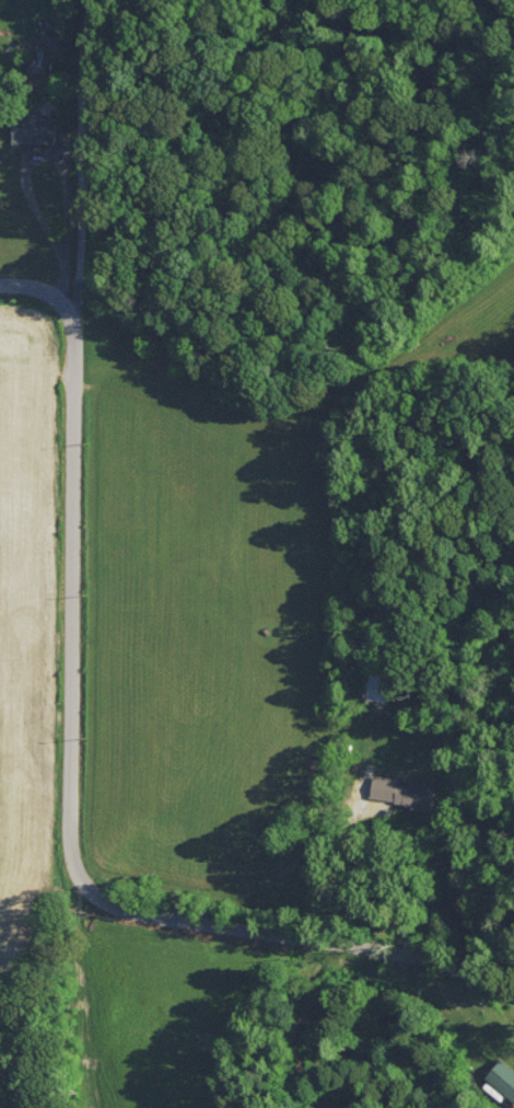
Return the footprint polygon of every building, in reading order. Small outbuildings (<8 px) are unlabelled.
[(53,144),(54,117),(40,117),(40,112),(27,112),(27,116),(10,116),(10,143),(53,144)] [(398,778),(372,774),(369,799),(424,806),(424,803),(429,803),(432,786),(398,782),(398,778)] [(513,1101),(513,1070),(500,1057),(484,1074),(513,1101)]
